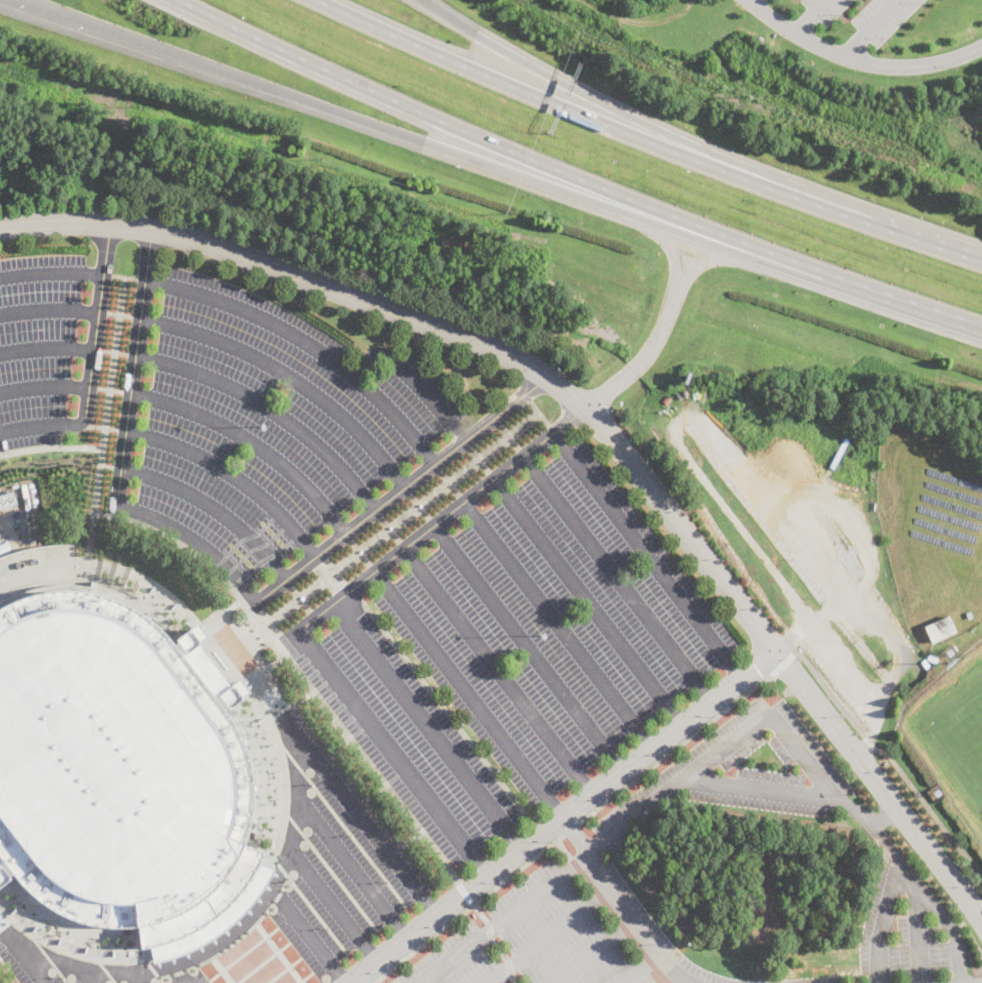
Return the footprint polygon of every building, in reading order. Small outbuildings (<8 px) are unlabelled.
[(672,400),(667,405),(662,399),(667,394),(672,400)] [(16,504),(13,490),(0,494),(0,509),(16,504)] [(11,549),(0,554),(0,545),(8,542),(11,549)] [(14,875),(0,888),(0,611),(4,608),(0,597),(0,558),(22,550),(49,546),(76,545),(79,592),(97,594),(125,604),(156,626),(173,644),(196,625),(248,693),(226,712),(245,746),(252,775),(254,793),(249,830),(241,842),(264,854),(259,864),(241,892),(220,914),(199,927),(178,938),(151,947),(141,948),(138,927),(118,928),(96,926),(82,922),(50,908),(30,894),(14,875)] [(956,632),(932,643),(924,626),(949,615),(956,632)] [(184,953),(154,963),(151,947),(178,938),(199,927),(220,914),(241,892),(259,864),(274,870),(262,890),(233,924),(213,940),(184,953)]
